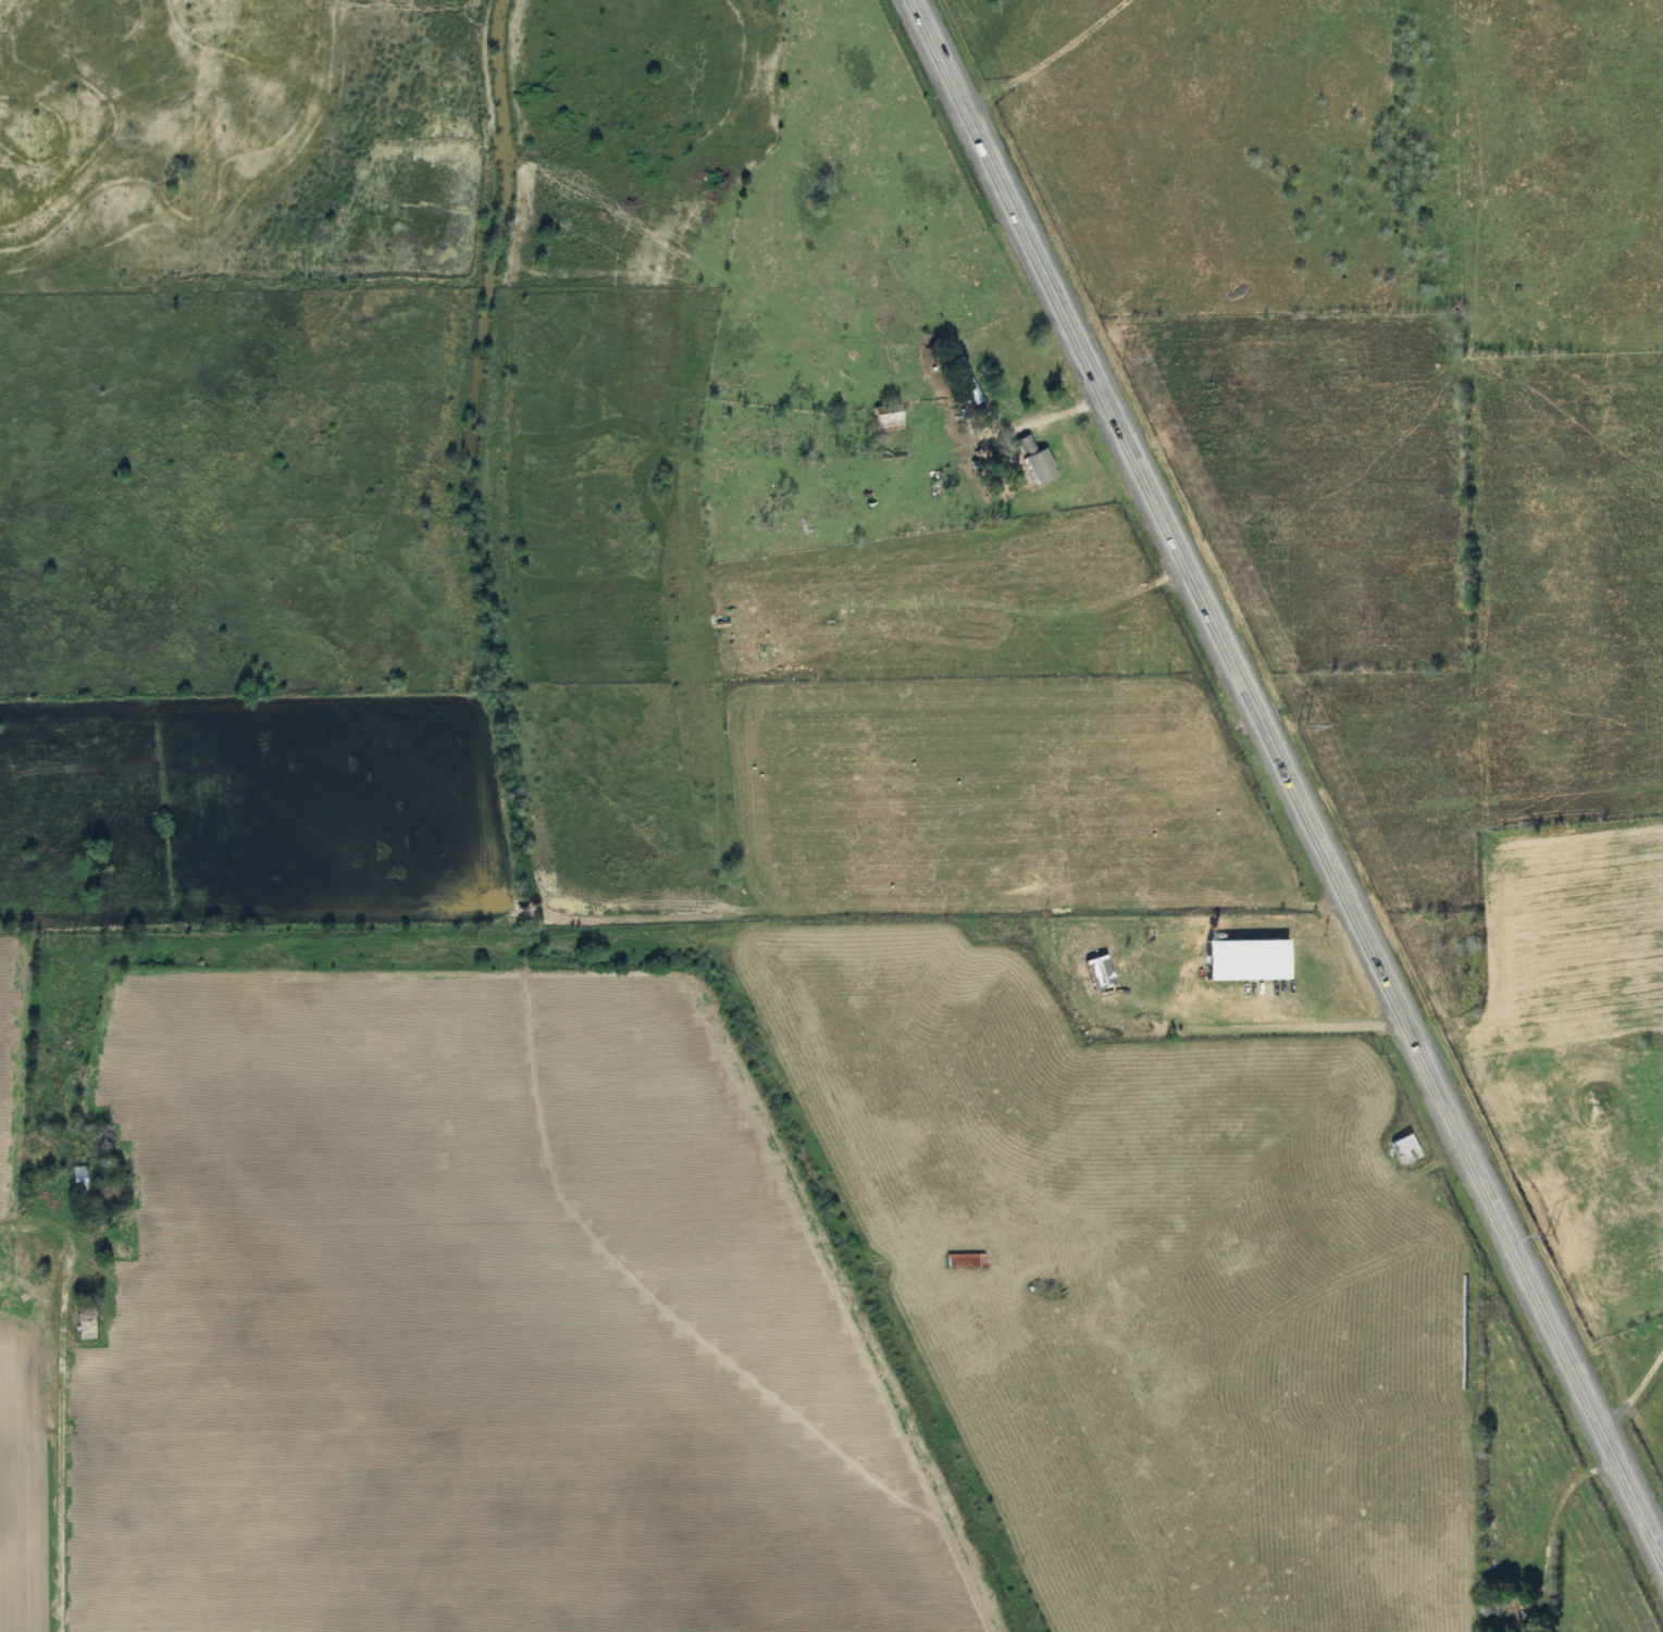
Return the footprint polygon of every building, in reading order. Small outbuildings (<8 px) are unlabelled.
[(865,432),(893,430),(890,403),(863,406),(865,432)] [(1007,439),(1011,452),(1023,449),(1019,435),(1007,439)] [(1025,484),(1047,477),(1037,447),(1015,454),(1025,484)] [(1083,994),(1102,989),(1093,955),(1075,960),(1083,994)] [(1391,1167),(1413,1156),(1401,1132),(1379,1142),(1391,1167)] [(64,1166),(64,1191),(78,1191),(78,1166),(64,1166)] [(939,1267),(975,1267),(975,1254),(939,1254),(939,1267)] [(67,1340),(85,1340),(85,1306),(67,1306),(67,1340)]
